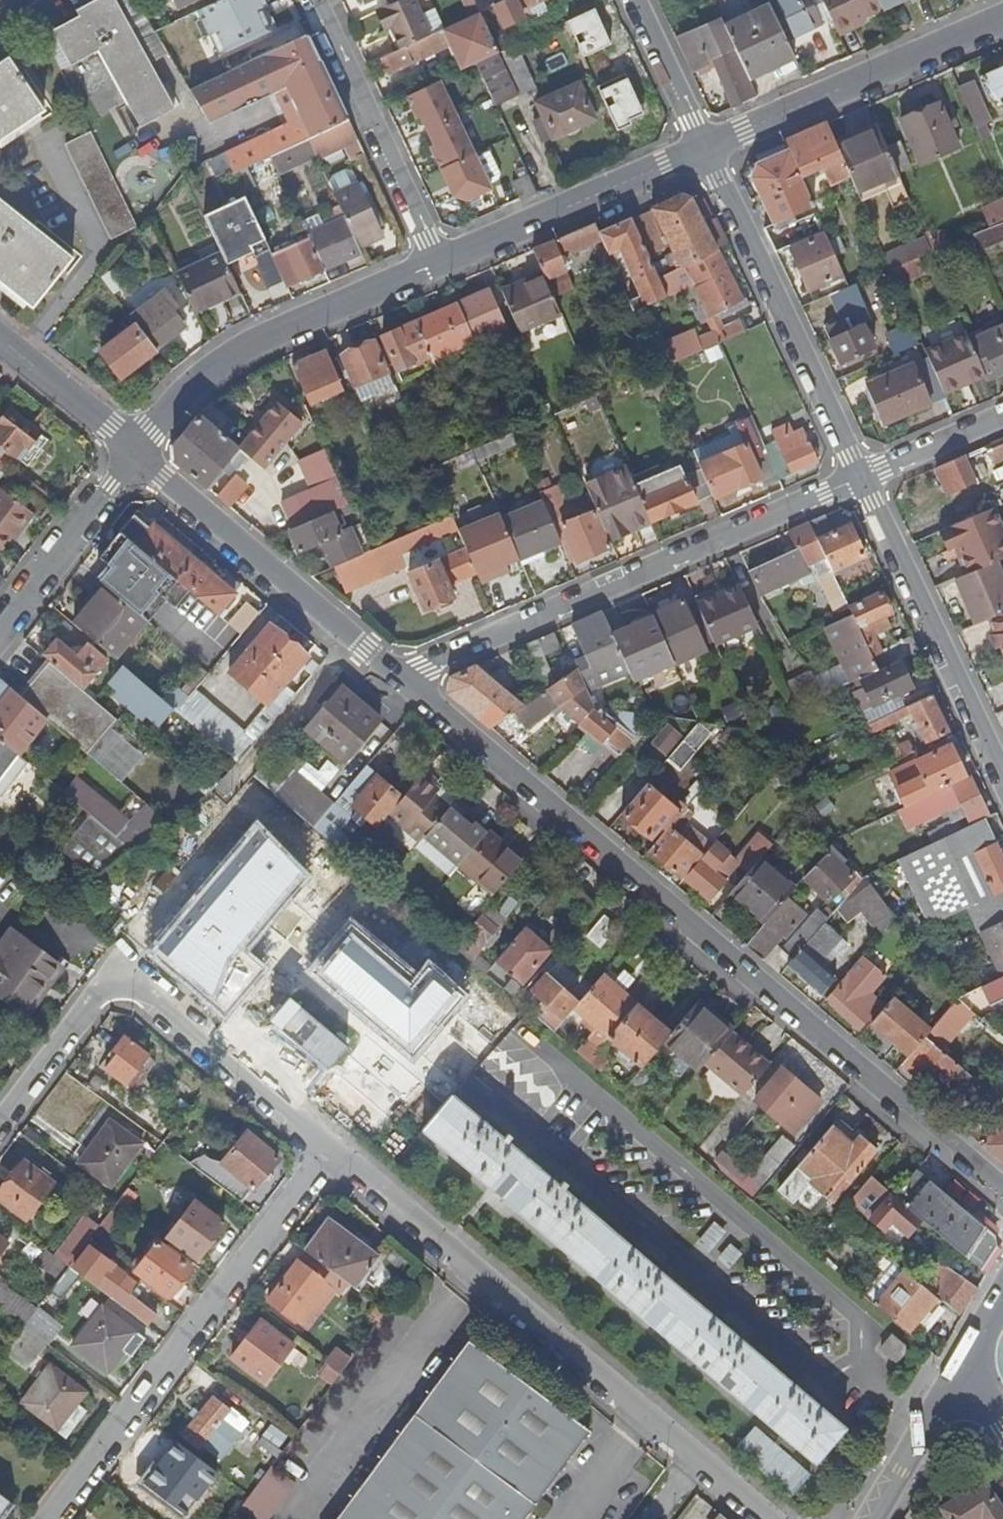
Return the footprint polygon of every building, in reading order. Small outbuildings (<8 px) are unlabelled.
[(135,40),(111,0),(106,0),(48,33),(68,67),(96,50),(140,126),(173,107),(135,40)] [(135,40),(152,30),(135,0),(111,0),(135,40)] [(391,32),(399,48),(429,34),(419,12),(413,0),(396,0),(374,10),(380,23),(386,20),(388,26),(391,32)] [(473,0),(464,0),(471,14),(478,11),(473,0)] [(478,11),(480,10),(485,7),(491,5),(493,4),(491,0),(473,0),(478,11)] [(493,4),(491,5),(485,7),(496,29),(520,19),(520,20),(529,16),(532,22),(548,14),(541,0),(501,0),(493,4)] [(817,22),(807,0),(775,0),(768,4),(785,39),(818,24),(817,22)] [(817,22),(829,17),(821,0),(807,0),(817,22)] [(829,17),(838,35),(853,28),(851,24),(863,18),(881,10),(876,0),(821,0),(829,17)] [(768,4),(723,24),(749,79),(794,59),(785,39),(768,4)] [(433,6),(419,12),(429,34),(443,27),(433,6)] [(565,19),(598,91),(622,79),(589,8),(565,19)] [(497,51),(478,11),(471,14),(443,27),(429,34),(399,48),(393,51),(384,55),(391,69),(447,43),(460,69),(474,62),(497,51)] [(202,59),(211,77),(261,54),(250,34),(220,49),(205,12),(174,26),(191,64),(202,59)] [(865,22),(863,18),(851,24),(853,28),(865,22)] [(382,29),(388,26),(386,20),(380,23),(382,29)] [(153,31),(165,50),(177,44),(167,24),(153,31)] [(749,79),(723,24),(680,42),(696,74),(708,69),(709,71),(716,69),(721,79),(726,91),(734,107),(757,97),(749,79)] [(399,48),(391,32),(385,34),(393,51),(399,48)] [(288,124),(232,150),(234,154),(226,158),(228,161),(231,167),(233,174),(244,168),(250,166),(269,157),(306,139),(347,120),(307,33),(261,54),(211,77),(187,89),(203,115),(238,99),(241,107),(273,92),(284,114),(288,115),(294,113),(299,122),(290,126),(288,124)] [(497,51),(474,62),(493,103),(529,86),(509,45),(497,51)] [(43,112),(10,60),(0,66),(0,142),(43,112)] [(493,103),(474,62),(460,69),(439,78),(458,120),(493,103)] [(979,77),(1001,104),(1002,104),(1002,66),(979,77)] [(719,94),(726,91),(721,79),(714,83),(719,94)] [(957,87),(980,140),(989,137),(982,124),(989,120),(971,81),(957,87)] [(578,83),(536,102),(552,137),(594,118),(578,83)] [(207,122),(241,107),(238,99),(203,115),(207,122)] [(939,104),(900,120),(919,164),(959,147),(939,104)] [(314,157),(316,159),(344,145),(351,159),(364,153),(347,120),(306,139),(314,157)] [(833,191),(851,183),(835,145),(825,122),(784,140),(788,149),(803,183),(825,172),(833,191)] [(886,147),(876,126),(835,145),(851,183),(854,189),(896,171),(886,147)] [(459,167),(479,158),(466,130),(447,139),(459,167)] [(116,203),(85,138),(64,148),(106,243),(131,233),(116,203)] [(269,157),(277,175),(314,157),(306,139),(269,157)] [(459,167),(447,139),(427,149),(456,217),(497,199),(479,158),(459,167)] [(896,171),(897,174),(909,168),(898,142),(886,147),(896,171)] [(803,183),(788,149),(757,163),(751,176),(772,224),(788,217),(812,206),(803,183)] [(216,167),(228,161),(226,158),(224,154),(223,154),(212,159),(216,167)] [(233,174),(241,192),(253,186),(244,168),(233,174)] [(896,171),(854,189),(858,198),(900,181),(897,174),(896,171)] [(536,193),(527,175),(512,182),(521,200),(536,193)] [(358,183),(333,195),(337,205),(340,212),(343,217),(353,240),(367,233),(369,237),(381,232),(381,231),(358,183)] [(664,255),(672,271),(715,249),(715,248),(702,222),(690,198),(679,194),(650,208),(672,251),(664,255)] [(244,198),(205,216),(223,254),(228,264),(253,253),(255,257),(270,251),(244,198)] [(989,225),(1002,219),(1002,199),(982,209),(989,225)] [(333,216),(340,212),(337,205),(329,208),(333,216)] [(28,311),(67,261),(0,206),(0,288),(28,311)] [(305,234),(322,226),(317,216),(300,223),(305,234)] [(306,238),(321,268),(354,254),(352,250),(357,248),(353,240),(343,217),(322,226),(305,234),(306,238)] [(725,242),(713,217),(702,222),(715,248),(725,242)] [(800,244),(788,217),(772,224),(764,228),(776,254),(790,248),(800,244)] [(618,248),(631,274),(640,295),(627,300),(631,311),(665,296),(657,278),(629,218),(597,232),(600,239),(606,253),(618,248)] [(593,222),(531,249),(543,276),(552,298),(572,289),(559,257),(594,242),(600,239),(597,232),(593,222)] [(972,234),(978,249),(1002,239),(1002,222),(995,226),(995,224),(972,234)] [(353,240),(357,248),(383,236),(381,232),(369,237),(367,233),(353,240)] [(800,244),(790,248),(813,301),(847,287),(845,282),(824,233),(800,244)] [(926,242),(930,251),(946,244),(942,235),(926,242)] [(321,268),(306,238),(271,254),(284,281),(294,275),(296,279),(321,268)] [(606,253),(600,239),(594,242),(595,257),(593,259),(597,268),(610,262),(606,253)] [(930,251),(935,262),(950,255),(946,244),(930,251)] [(618,280),(631,274),(618,248),(606,253),(610,262),(618,280)] [(692,283),(709,316),(727,307),(729,306),(732,311),(748,303),(744,297),(740,299),(715,249),(672,271),(657,278),(665,296),(692,283)] [(195,311),(240,291),(237,285),(223,254),(178,274),(195,311)] [(889,269),(896,284),(923,272),(916,257),(889,269)] [(271,288),(284,281),(273,259),(261,265),(271,288)] [(517,332),(559,313),(552,298),(543,276),(517,288),(515,284),(500,290),(517,332)] [(486,291),(457,304),(472,340),(502,328),(486,291)] [(139,325),(155,346),(183,325),(174,312),(178,309),(168,296),(135,320),(139,325)] [(431,358),(472,340),(457,304),(416,322),(430,355),(431,358)] [(732,311),(729,306),(727,307),(709,316),(711,322),(732,311)] [(844,319),(825,328),(842,363),(873,349),(862,323),(849,329),(844,319)] [(887,337),(894,353),(918,343),(907,320),(893,326),(887,337)] [(648,350),(656,369),(698,351),(718,342),(743,331),(739,321),(696,339),(692,330),(648,350)] [(411,363),(430,355),(416,322),(381,337),(400,381),(415,374),(411,363)] [(155,346),(139,325),(113,345),(133,371),(159,352),(155,346)] [(969,340),(974,351),(977,359),(986,355),(995,376),(1002,372),(1002,325),(969,340)] [(957,380),(981,369),(977,359),(974,351),(969,340),(965,332),(924,351),(927,357),(942,393),(959,385),(957,380)] [(360,401),(392,388),(373,340),(339,354),(360,401)] [(308,403),(342,388),(326,350),(293,365),(308,403)] [(942,393),(927,357),(865,384),(882,424),(944,396),(942,393)] [(957,380),(959,385),(983,374),(981,369),(957,380)] [(592,397),(582,401),(586,412),(599,406),(594,396),(592,397)] [(173,460),(205,487),(226,461),(235,468),(246,455),(262,469),(285,443),(302,424),(278,403),(249,436),(239,448),(196,415),(171,447),(173,460)] [(540,414),(549,410),(547,404),(537,408),(540,414)] [(7,450),(20,460),(39,433),(9,412),(0,423),(0,459),(7,450)] [(763,486),(777,480),(777,478),(767,455),(766,453),(760,455),(745,421),(734,426),(742,446),(698,466),(699,468),(703,477),(710,495),(711,497),(734,488),(735,489),(759,478),(763,486)] [(778,450),(767,455),(777,478),(816,459),(800,429),(792,433),(787,424),(770,432),(778,450)] [(447,445),(452,457),(470,450),(465,437),(447,445)] [(936,466),(947,491),(979,477),(976,469),(992,462),(990,458),(1002,453),(1002,437),(936,466)] [(282,502),(292,527),(347,504),(323,450),(298,461),(310,489),(282,502)] [(620,526),(646,514),(634,488),(624,466),(605,475),(608,481),(585,490),(607,540),(623,533),(620,526)] [(648,521),(710,495),(703,477),(699,468),(684,474),(683,471),(680,473),(679,469),(634,488),(646,514),(648,521)] [(234,476),(216,496),(226,504),(243,484),(234,476)] [(541,501),(559,541),(568,563),(574,560),(574,561),(607,547),(592,512),(567,522),(561,509),(565,507),(556,487),(538,494),(541,501)] [(2,489),(0,491),(0,550),(11,536),(15,539),(34,513),(19,502),(2,489)] [(28,491),(19,502),(34,513),(41,519),(50,508),(28,491)] [(534,551),(559,541),(541,501),(500,518),(520,565),(537,558),(534,551)] [(327,552),(334,566),(370,551),(357,523),(344,529),(339,516),(350,511),(347,504),(292,527),(289,529),(298,550),(315,542),(321,555),(327,552)] [(990,507),(1002,538),(1002,525),(994,505),(990,507)] [(942,530),(951,550),(956,547),(967,572),(972,570),(994,560),(1002,556),(1002,538),(990,507),(942,530)] [(117,532),(128,541),(146,521),(135,511),(117,532)] [(788,530),(786,531),(796,550),(748,572),(759,594),(798,576),(813,569),(810,564),(824,558),(815,540),(806,521),(788,530)] [(156,564),(174,580),(215,614),(232,593),(151,524),(134,545),(156,564)] [(848,525),(815,540),(824,558),(830,570),(863,555),(848,525)] [(942,530),(938,531),(946,550),(945,551),(949,562),(955,560),(961,575),(967,572),(956,547),(951,550),(942,530)] [(117,532),(116,531),(96,557),(105,564),(123,580),(124,580),(126,581),(128,581),(130,580),(131,579),(135,575),(163,599),(172,607),(186,590),(174,580),(156,564),(134,545),(128,541),(117,532)] [(405,568),(393,540),(370,551),(334,566),(345,593),(405,568)] [(480,544),(464,550),(475,573),(489,567),(480,544)] [(447,585),(475,573),(464,550),(408,574),(423,609),(452,596),(447,585)] [(814,569),(817,575),(830,570),(824,558),(810,564),(813,569),(814,569)] [(953,578),(973,625),(987,619),(1002,612),(1002,580),(994,560),(972,570),(967,572),(961,575),(953,578)] [(105,564),(94,577),(103,586),(144,620),(145,620),(163,599),(135,575),(131,579),(130,580),(128,581),(126,581),(124,580),(123,580),(105,564)] [(822,588),(817,575),(814,569),(813,569),(798,576),(807,595),(822,588)] [(829,602),(842,596),(830,570),(817,575),(822,588),(829,602)] [(725,591),(723,592),(725,596),(716,600),(714,596),(695,605),(695,606),(711,641),(713,644),(719,641),(756,625),(737,585),(725,591)] [(144,620),(103,586),(71,624),(112,658),(144,620)] [(695,605),(714,596),(710,589),(692,597),(695,605)] [(851,614),(877,667),(877,668),(897,658),(909,653),(902,639),(880,649),(874,638),(870,640),(868,636),(889,626),(884,615),(889,612),(880,593),(848,608),(851,614)] [(842,596),(829,602),(834,615),(848,608),(845,602),(843,597),(842,596)] [(661,638),(671,662),(672,664),(703,650),(701,645),(711,641),(695,606),(685,610),(681,599),(652,611),(663,637),(661,638)] [(245,600),(228,621),(241,632),(258,611),(245,600)] [(576,667),(585,689),(626,671),(613,639),(601,611),(570,624),(581,649),(582,648),(586,656),(573,662),(576,667)] [(987,619),(993,633),(998,644),(1002,657),(1002,612),(987,619)] [(848,681),(877,667),(851,614),(823,628),(848,681)] [(626,671),(630,680),(671,662),(661,638),(651,617),(636,623),(638,627),(613,639),(626,671)] [(264,703),(306,655),(268,622),(226,670),(264,703)] [(536,639),(544,657),(561,650),(553,632),(536,639)] [(993,633),(988,635),(993,646),(998,644),(993,633)] [(47,651),(85,685),(108,658),(91,642),(82,652),(77,652),(59,638),(47,651)] [(520,646),(539,692),(554,682),(544,659),(544,657),(536,639),(520,646)] [(877,668),(856,679),(860,688),(863,686),(873,704),(892,695),(894,699),(901,696),(899,692),(911,687),(897,658),(877,668)] [(47,719),(87,752),(115,719),(94,701),(49,662),(20,696),(47,719)] [(162,723),(176,707),(124,664),(111,680),(120,688),(116,692),(129,703),(133,699),(162,723)] [(447,692),(488,727),(512,711),(519,706),(473,667),(449,676),(447,692)] [(576,667),(554,682),(539,692),(519,706),(512,711),(524,727),(558,704),(578,722),(593,706),(585,689),(576,667)] [(785,684),(795,707),(821,695),(810,671),(785,684)] [(0,705),(0,738),(20,755),(47,719),(20,696),(0,679),(0,698),(3,701),(0,705)] [(240,760),(258,739),(197,687),(179,709),(240,760)] [(308,730),(346,762),(381,720),(342,688),(308,730)] [(929,694),(872,721),(866,724),(870,732),(905,716),(911,713),(914,720),(925,742),(947,731),(929,694)] [(670,704),(672,718),(697,721),(690,706),(670,704)] [(593,706),(578,722),(615,753),(631,735),(628,733),(639,713),(593,706)] [(845,718),(851,731),(866,724),(872,721),(867,708),(845,718)] [(743,713),(750,729),(756,726),(748,711),(743,713)] [(909,722),(914,720),(911,713),(905,716),(909,722)] [(697,721),(666,758),(678,769),(716,724),(697,721)] [(723,737),(734,748),(750,729),(731,727),(723,737)] [(798,743),(802,754),(820,746),(815,736),(798,743)] [(0,738),(0,795),(4,798),(31,764),(20,755),(0,738)] [(886,752),(891,762),(913,753),(908,742),(886,752)] [(889,774),(903,807),(965,778),(949,744),(889,774)] [(403,798),(367,767),(335,804),(315,829),(352,860),(363,847),(343,831),(353,818),(363,826),(370,818),(380,827),(391,813),(403,798)] [(295,771),(274,795),(315,829),(335,804),(295,771)] [(426,771),(403,798),(391,813),(423,840),(426,836),(450,808),(430,790),(438,781),(426,771)] [(64,792),(88,812),(129,846),(146,835),(77,777),(64,792)] [(965,778),(903,807),(898,809),(907,828),(945,809),(946,813),(950,812),(954,812),(963,808),(968,819),(985,812),(968,777),(965,778)] [(682,808),(703,784),(697,779),(688,788),(691,790),(677,805),(682,809),(682,808)] [(645,783),(619,812),(647,837),(662,821),(668,825),(679,811),(645,783)] [(806,802),(816,816),(825,811),(817,797),(806,802)] [(465,821),(467,817),(470,814),(455,802),(450,808),(465,821)] [(426,836),(461,865),(487,834),(467,817),(465,821),(450,808),(426,836)] [(668,825),(648,849),(678,876),(696,853),(673,832),(690,815),(682,808),(682,809),(679,811),(668,825)] [(129,846),(88,812),(59,847),(90,874),(129,846)] [(309,874),(255,818),(147,949),(227,1019),(269,967),(249,948),(309,874)] [(983,819),(959,830),(942,838),(899,858),(931,924),(967,908),(978,932),(1002,920),(1002,861),(983,819)] [(937,827),(942,838),(959,830),(954,819),(937,827)] [(494,895),(523,861),(489,832),(487,834),(461,865),(460,866),(494,895)] [(735,862),(747,872),(758,859),(770,845),(757,835),(735,862)] [(460,866),(461,865),(426,836),(423,840),(417,847),(450,877),(460,866)] [(715,841),(683,877),(707,898),(723,878),(714,871),(715,863),(726,851),(715,841)] [(828,853),(802,876),(826,900),(850,877),(828,853)] [(732,891),(765,920),(785,897),(792,888),(758,859),(747,872),(732,891)] [(879,932),(893,917),(862,876),(835,908),(847,919),(858,906),(879,932)] [(785,897),(765,920),(743,945),(761,960),(780,936),(782,938),(803,913),(785,897)] [(781,949),(791,958),(823,921),(831,912),(826,908),(821,914),(816,910),(781,949)] [(908,910),(896,920),(924,957),(939,950),(908,910)] [(416,971),(350,915),(303,971),(412,1062),(469,994),(427,959),(416,971)] [(463,955),(468,959),(472,955),(473,956),(496,929),(481,916),(468,932),(467,934),(459,944),(467,951),(463,955)] [(586,936),(599,947),(616,927),(603,917),(586,936)] [(1002,975),(1002,920),(978,932),(1000,976),(1002,975)] [(823,921),(791,958),(786,964),(818,994),(834,976),(824,967),(827,964),(820,958),(839,936),(823,921)] [(525,928),(497,960),(523,981),(550,949),(525,928)] [(24,1012),(59,963),(15,931),(0,950),(0,994),(24,1012)] [(820,958),(827,964),(846,942),(839,936),(820,958)] [(838,980),(833,986),(835,987),(825,999),(857,1028),(874,1008),(866,1001),(872,994),(869,991),(884,975),(861,954),(838,980)] [(560,961),(547,975),(566,992),(578,978),(560,961)] [(578,1003),(566,992),(547,975),(533,991),(536,993),(532,998),(539,1006),(533,1013),(555,1032),(565,1020),(563,1019),(578,1003)] [(610,1038),(638,1004),(603,975),(575,1008),(610,1038)] [(1000,976),(956,997),(979,1016),(1002,1004),(1002,975),(1000,976)] [(838,980),(834,976),(818,994),(823,998),(833,986),(838,980)] [(878,1011),(883,1004),(872,994),(866,1001),(874,1008),(878,1011)] [(349,1045),(288,995),(267,1020),(328,1070),(349,1045)] [(922,1037),(928,1031),(890,997),(883,1004),(878,1011),(861,1031),(899,1064),(922,1037)] [(699,1070),(706,1063),(728,1036),(731,1032),(697,1003),(671,1034),(665,1041),(699,1070)] [(671,1034),(638,1004),(610,1038),(644,1066),(665,1041),(671,1034)] [(706,1063),(745,1094),(764,1072),(741,1053),(745,1049),(728,1036),(706,1063)] [(107,1068),(129,1085),(150,1057),(124,1037),(114,1050),(118,1053),(107,1068)] [(922,1037),(899,1064),(919,1080),(934,1062),(939,1067),(938,1069),(985,1109),(990,1103),(998,1109),(1002,1109),(1002,1104),(998,1100),(922,1037)] [(588,1041),(578,1052),(590,1062),(600,1050),(588,1041)] [(600,1050),(590,1062),(602,1072),(612,1060),(600,1050)] [(755,1101),(794,1133),(820,1101),(782,1070),(755,1101)] [(492,1128),(434,1079),(404,1113),(817,1463),(826,1452),(833,1456),(850,1434),(820,1407),(825,1401),(807,1385),(802,1392),(740,1340),(744,1333),(727,1319),(722,1325),(660,1271),(665,1264),(647,1249),(641,1255),(579,1202),(584,1196),(566,1181),(561,1187),(510,1143),(515,1137),(497,1122),(492,1128)] [(663,1102),(669,1106),(683,1090),(677,1086),(663,1102)] [(978,1145),(1002,1166),(1002,1115),(978,1145)] [(112,1186),(143,1144),(111,1120),(80,1162),(112,1186)] [(809,1184),(833,1204),(877,1150),(860,1136),(858,1138),(837,1120),(798,1167),(812,1179),(809,1184)] [(203,1173),(242,1201),(279,1157),(248,1134),(223,1163),(211,1162),(203,1173)] [(29,1219),(56,1183),(25,1161),(0,1194),(0,1198),(29,1219)] [(894,1195),(981,1269),(996,1245),(994,1235),(916,1170),(894,1195)] [(859,1191),(850,1202),(884,1230),(891,1220),(908,1234),(921,1218),(894,1195),(891,1193),(871,1176),(859,1191)] [(116,1204),(125,1210),(137,1195),(129,1189),(125,1193),(116,1204)] [(199,1258),(225,1224),(195,1202),(169,1236),(199,1258)] [(110,1213),(105,1219),(114,1225),(125,1210),(116,1204),(110,1213)] [(85,1217),(60,1250),(74,1260),(100,1227),(85,1217)] [(329,1220),(307,1250),(346,1278),(355,1285),(377,1255),(329,1220)] [(716,1227),(701,1245),(710,1252),(726,1235),(716,1227)] [(11,1237),(0,1229),(0,1252),(11,1237)] [(193,1266),(158,1242),(137,1269),(147,1277),(143,1281),(149,1286),(152,1281),(171,1295),(172,1294),(178,1298),(188,1286),(181,1281),(193,1266)] [(140,1284),(91,1247),(74,1270),(79,1274),(149,1326),(158,1313),(137,1298),(142,1292),(137,1288),(140,1284)] [(734,1248),(723,1260),(732,1268),(742,1255),(734,1248)] [(74,1260),(60,1250),(56,1256),(69,1266),(74,1260)] [(346,1278),(307,1250),(301,1260),(327,1280),(326,1280),(338,1289),(346,1278)] [(301,1260),(300,1260),(269,1299),(296,1320),(326,1280),(327,1280),(301,1260)] [(933,1294),(935,1293),(958,1313),(977,1287),(952,1270),(939,1262),(923,1286),(933,1294)] [(896,1263),(867,1298),(909,1333),(929,1309),(935,1313),(943,1303),(896,1263)] [(65,1273),(51,1291),(61,1299),(79,1274),(74,1270),(69,1266),(65,1273)] [(168,1300),(171,1295),(152,1281),(149,1286),(168,1300)] [(38,1309),(0,1282),(0,1307),(25,1326),(34,1314),(38,1309)] [(51,1311),(61,1299),(51,1291),(42,1304),(51,1311)] [(109,1371),(138,1333),(104,1307),(75,1346),(109,1371)] [(58,1332),(34,1314),(25,1326),(45,1341),(49,1344),(58,1332)] [(267,1383),(294,1345),(260,1320),(233,1357),(267,1383)] [(25,1326),(5,1352),(26,1367),(45,1341),(25,1326)] [(883,1349),(898,1362),(909,1348),(894,1337),(883,1349)] [(412,1422),(376,1469),(375,1469),(363,1485),(364,1486),(339,1518),(523,1518),(530,1510),(531,1512),(544,1494),(543,1493),(583,1439),(585,1440),(591,1430),(472,1340),(464,1349),(466,1350),(425,1405),(424,1404),(411,1422),(412,1422)] [(342,1372),(353,1357),(340,1347),(328,1361),(342,1372)] [(50,1364),(22,1402),(66,1435),(84,1411),(77,1405),(86,1392),(50,1364)] [(183,1434),(198,1447),(230,1408),(215,1396),(183,1434)] [(794,1494),(815,1469),(757,1421),(736,1446),(794,1494)] [(277,1446),(283,1450),(290,1442),(295,1435),(289,1430),(277,1446)] [(142,1489),(178,1516),(190,1500),(196,1506),(212,1485),(170,1453),(142,1489)] [(250,1495),(235,1516),(239,1518),(267,1518),(294,1482),(272,1466),(261,1480),(250,1495)] [(942,1504),(951,1518),(1002,1518),(1002,1510),(985,1479),(942,1504)]
